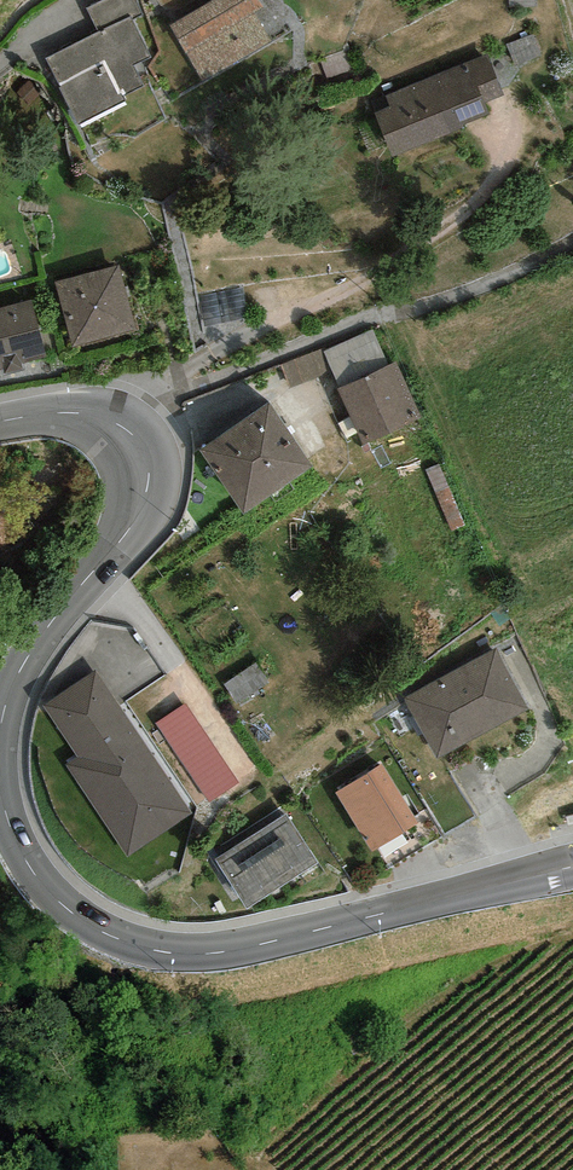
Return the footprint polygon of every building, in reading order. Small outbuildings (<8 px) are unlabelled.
[(87,8),(99,33),(131,16),(133,20),(143,14),(136,0),(102,0),(87,8)] [(203,82),(271,41),(254,13),(263,7),(259,0),(213,0),(170,25),(203,82)] [(99,33),(47,59),(79,124),(123,102),(121,96),(143,85),(134,66),(151,57),(133,20),(131,16),(99,33)] [(535,34),(507,44),(515,66),(543,55),(535,34)] [(386,95),(390,106),(375,113),(392,156),(464,127),(463,124),(489,114),(485,103),(504,95),(488,54),(386,95)] [(119,265),(55,282),(74,348),(137,330),(119,265)] [(0,308),(0,369),(3,368),(3,374),(23,370),(22,364),(46,357),(32,299),(0,308)] [(324,352),(340,388),(389,366),(373,330),(324,352)] [(329,375),(320,349),(280,363),(289,388),(329,375)] [(340,388),(338,388),(363,444),(421,418),(396,363),(389,366),(340,388)] [(270,401),(199,450),(243,515),(315,466),(270,401)] [(439,464),(426,469),(452,532),(465,526),(439,464)] [(21,537),(0,499),(0,549),(21,537)] [(496,650),(404,699),(436,759),(528,710),(496,650)] [(98,671),(43,705),(77,758),(67,765),(124,856),(189,815),(98,671)] [(186,703),(156,723),(209,802),(238,782),(186,703)] [(382,764),(336,792),(372,851),(418,823),(382,764)] [(287,814),(216,860),(247,908),(318,863),(287,814)]
